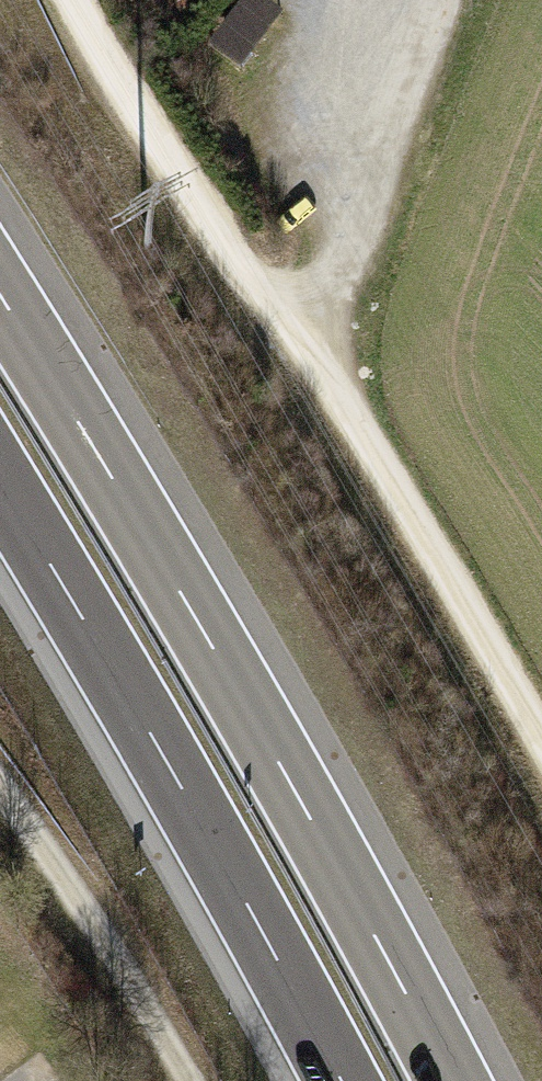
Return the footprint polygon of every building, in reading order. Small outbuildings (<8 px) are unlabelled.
[(286,13),(261,0),(249,0),(220,55),(254,73),(286,13)]
